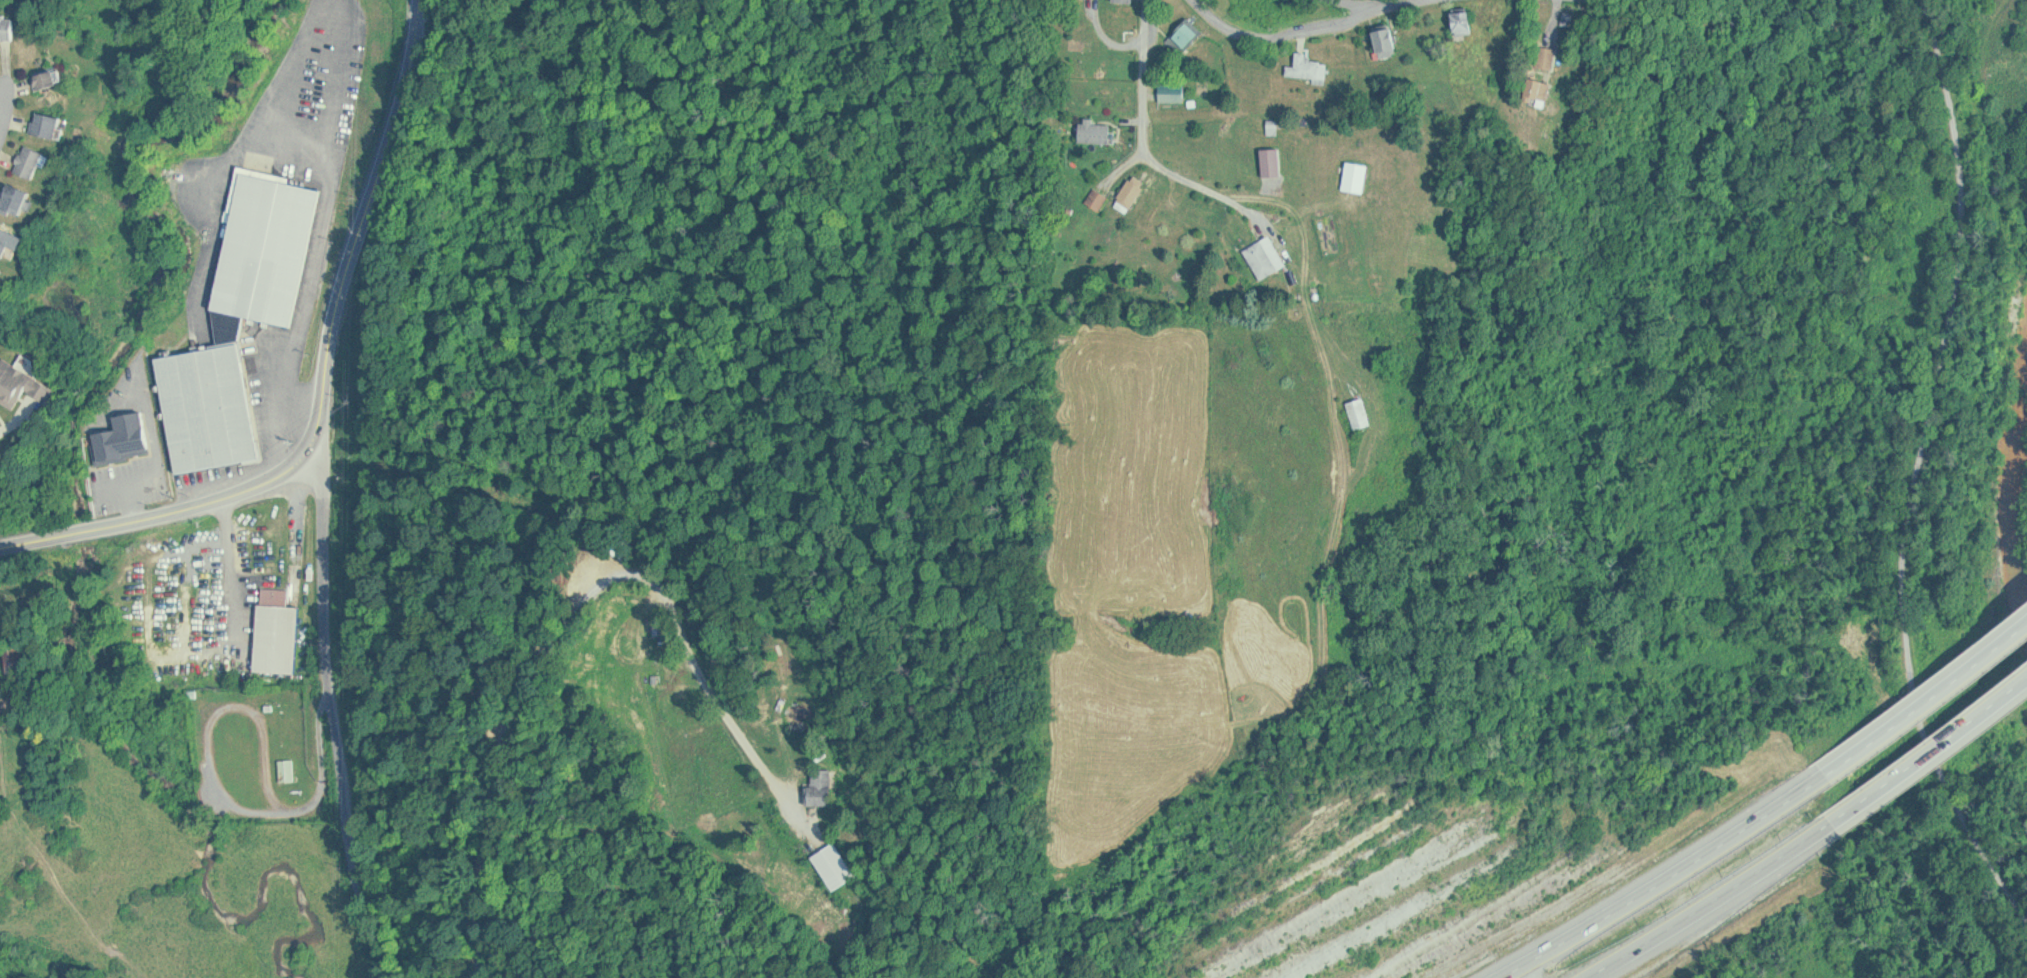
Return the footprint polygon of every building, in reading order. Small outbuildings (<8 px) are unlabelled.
[(1475,37),(1473,10),(1455,12),(1457,39),(1475,37)] [(15,40),(15,17),(0,17),(0,40),(15,40)] [(1175,36),(1188,48),(1203,33),(1190,20),(1175,36)] [(1382,59),(1401,54),(1395,27),(1375,32),(1382,59)] [(1560,48),(1541,45),(1538,67),(1557,70),(1560,48)] [(1317,78),(1316,83),(1330,84),(1331,61),(1313,60),(1313,52),(1299,51),(1299,65),(1290,65),(1289,76),(1317,78)] [(34,77),(38,91),(59,84),(55,71),(34,77)] [(1552,81),(1530,81),(1530,101),(1552,101),(1552,81)] [(64,118),(40,111),(33,133),(57,141),(64,118)] [(1083,143),(1115,143),(1115,121),(1083,121),(1083,143)] [(48,153),(28,144),(15,171),(35,180),(48,153)] [(1265,177),(1283,176),(1283,149),(1265,149),(1265,177)] [(1346,191),(1368,193),(1371,164),(1349,162),(1346,191)] [(245,173),(326,192),(294,327),(214,308),(245,173)] [(19,217),(31,193),(9,182),(0,201),(0,209),(19,217)] [(1111,196),(1098,188),(1089,202),(1102,210),(1111,196)] [(16,232),(0,226),(0,257),(4,259),(16,232)] [(1289,264),(1272,235),(1246,250),(1264,280),(1289,264)] [(156,358),(241,342),(263,459),(178,475),(156,358)] [(14,409),(25,391),(41,400),(50,385),(5,359),(0,366),(0,400),(14,409)] [(1349,402),(1358,429),(1375,423),(1365,396),(1349,402)] [(92,437),(101,469),(159,455),(152,410),(118,416),(116,430),(92,437)] [(266,586),(292,588),(291,606),(301,607),(297,670),(257,668),(262,601),(265,601),(266,586)] [(284,781),(298,781),(298,758),(284,758),(284,781)] [(813,804),(836,804),(836,768),(813,768),(813,804)] [(835,890),(859,876),(839,841),(815,855),(835,890)]
